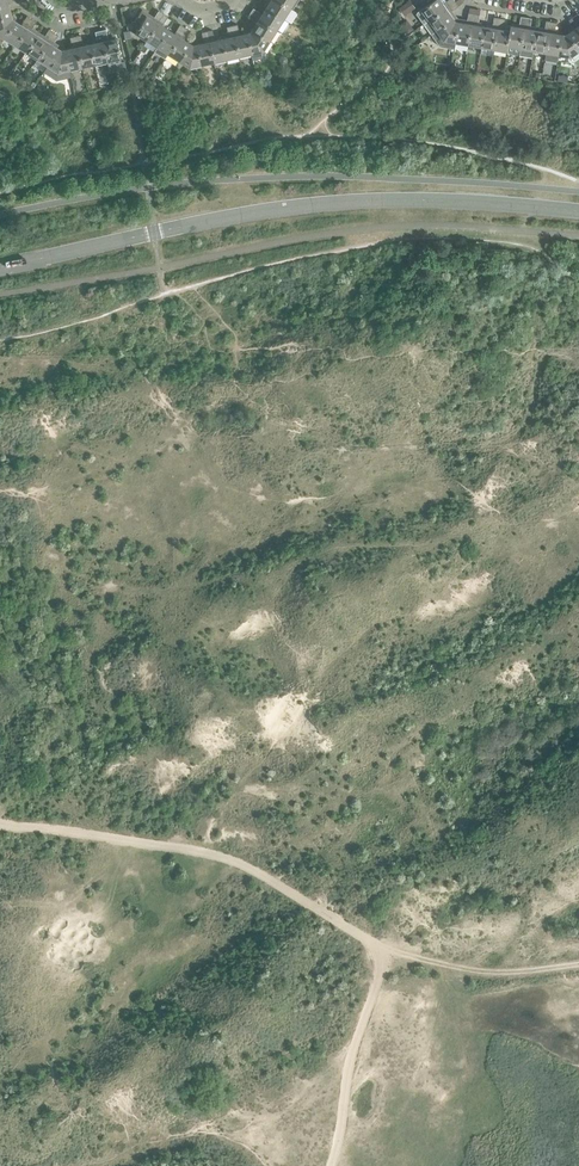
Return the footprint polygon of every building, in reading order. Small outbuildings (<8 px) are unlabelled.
[(11,14),(10,7),(20,5),(19,0),(15,0),(0,4),(0,17),(11,14)] [(280,0),(269,0),(270,1),(266,7),(283,17),(290,7),(280,0)] [(399,7),(404,15),(415,7),(410,0),(409,0),(399,7)] [(426,22),(456,1),(455,0),(447,0),(446,1),(446,0),(434,0),(418,11),(426,22)] [(433,33),(454,17),(450,11),(459,5),(456,1),(426,22),(433,33)] [(283,17),(266,7),(262,13),(253,7),(250,12),(276,29),(283,17)] [(147,39),(163,13),(158,10),(153,19),(146,14),(147,12),(141,8),(134,20),(135,20),(132,21),(133,27),(137,29),(135,32),(147,39)] [(276,29),(250,12),(248,17),(257,22),(253,28),(270,39),(276,29)] [(469,43),(475,13),(469,12),(467,22),(460,21),(456,41),(469,43)] [(157,46),(168,28),(162,25),(168,16),(163,13),(147,39),(157,46)] [(480,14),(475,13),(469,43),(482,45),(485,25),(479,24),(480,14)] [(5,36),(15,20),(12,17),(11,14),(0,17),(0,33),(5,36)] [(5,36),(16,44),(32,18),(27,14),(21,23),(15,20),(5,36)] [(512,25),(511,30),(509,45),(521,47),(522,47),(527,16),(521,15),(519,26),(512,25)] [(482,45),(495,48),(500,17),(495,16),(493,26),(485,25),(482,45)] [(533,56),(534,49),(538,29),(531,28),(533,17),(527,16),(522,47),(521,47),(520,54),(533,56)] [(574,16),(569,19),(576,28),(569,32),(578,45),(578,23),(574,16)] [(456,20),(454,17),(433,33),(441,44),(455,47),(456,41),(460,21),(456,20)] [(511,30),(504,28),(506,18),(500,17),(495,48),(508,50),(509,45),(511,30)] [(16,44),(27,50),(37,33),(31,29),(37,21),(32,18),(16,44)] [(534,49),(546,51),(552,21),(546,20),(545,30),(538,29),(534,49)] [(558,61),(560,54),(563,33),(556,32),(558,22),(552,21),(546,51),(545,58),(558,61)] [(168,53),(185,26),(180,23),(174,32),(168,28),(157,46),(154,51),(165,58),(168,53)] [(251,52),(247,33),(240,34),(238,24),(232,25),(239,55),(251,52)] [(239,55),(232,25),(227,26),(229,37),(222,38),(227,58),(239,55)] [(179,60),(190,42),(184,39),(190,29),(185,26),(168,53),(179,60)] [(27,50),(37,57),(54,31),(49,28),(43,37),(37,33),(27,50)] [(101,29),(108,60),(109,64),(122,61),(116,37),(108,38),(106,28),(101,29)] [(270,39),(253,28),(251,32),(247,33),(251,52),(253,59),(259,58),(261,57),(262,55),(263,53),(263,52),(263,49),(270,39)] [(95,62),(108,60),(101,29),(95,30),(97,41),(91,42),(95,62)] [(227,58),(222,38),(215,40),(213,29),(207,30),(214,61),(227,58)] [(125,38),(126,38),(132,37),(130,30),(124,31),(125,38)] [(214,61),(207,30),(201,32),(204,42),(196,44),(201,64),(214,61)] [(54,31),(37,57),(48,64),(59,47),(53,43),(58,34),(54,31)] [(563,33),(560,54),(572,56),(578,51),(578,45),(569,32),(567,34),(563,33)] [(82,65),(95,62),(91,42),(83,44),(81,34),(76,35),(82,65)] [(70,68),(82,65),(76,35),(70,36),(72,47),(66,48),(70,68)] [(201,64),(196,44),(193,44),(190,42),(179,60),(189,66),(201,64)] [(58,71),(70,68),(66,48),(62,49),(59,47),(48,64),(58,71)] [(475,381),(468,383),(469,388),(471,390),(475,389),(476,387),(475,381)]
